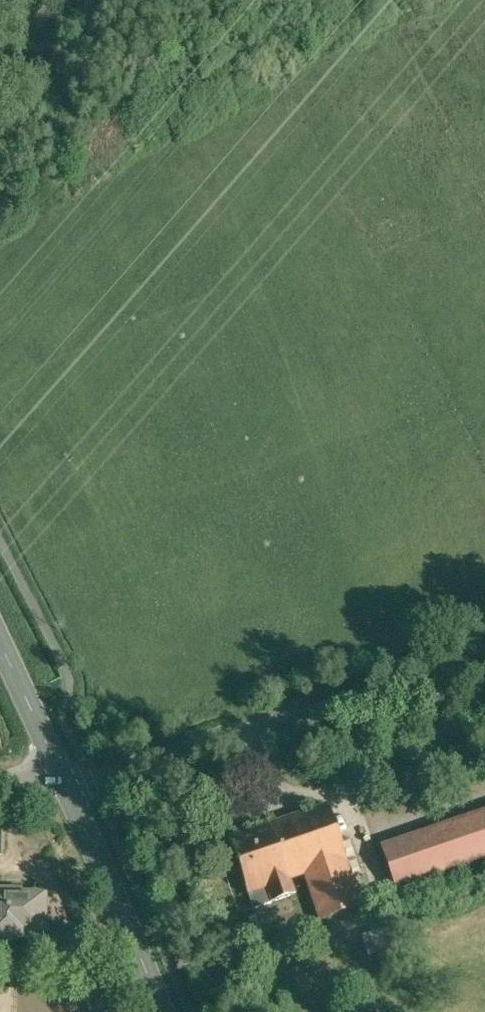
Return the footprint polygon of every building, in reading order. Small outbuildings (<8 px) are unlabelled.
[(324,811),(228,843),(246,898),(302,880),(317,926),(358,913),(324,811)] [(379,849),(394,894),(484,865),(484,815),(379,849)] [(47,894),(25,894),(25,889),(0,888),(0,944),(23,944),(23,937),(46,937),(47,894)] [(404,925),(361,940),(368,959),(411,944),(404,925)]
